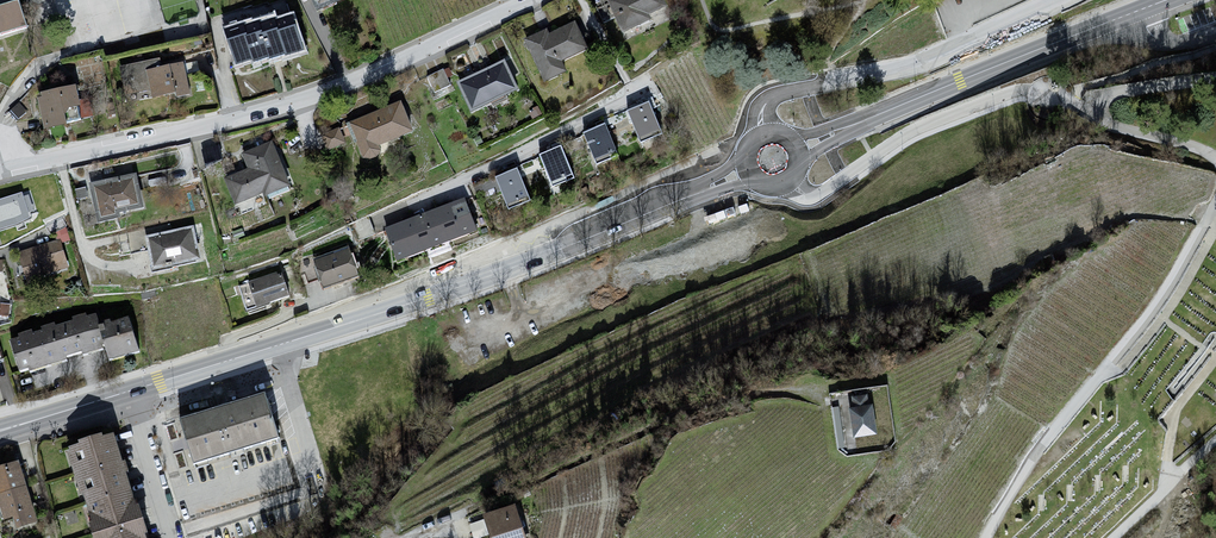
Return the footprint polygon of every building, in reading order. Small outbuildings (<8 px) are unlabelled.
[(29,28),(19,0),(0,0),(0,37),(29,28)] [(313,14),(343,0),(306,0),(313,14)] [(625,37),(655,22),(652,15),(668,7),(664,0),(608,0),(625,37)] [(290,18),(221,35),(230,71),(299,54),(290,18)] [(548,30),(527,40),(545,79),(567,69),(562,58),(586,48),(575,24),(551,35),(548,30)] [(504,60),(457,83),(470,111),(518,88),(504,60)] [(157,61),(117,70),(124,101),(148,96),(150,107),(191,98),(183,63),(159,69),(157,61)] [(73,90),(33,97),(38,134),(80,124),(73,90)] [(649,102),(627,111),(641,142),(662,133),(649,102)] [(396,110),(348,125),(360,159),(377,153),(374,146),(405,136),(396,110)] [(340,124),(321,131),(327,147),(346,140),(340,124)] [(606,124),(584,133),(597,164),(618,155),(606,124)] [(244,172),(220,182),(229,208),(260,197),(261,201),(287,192),(269,143),(238,154),(244,172)] [(561,147),(540,155),(553,187),(574,179),(561,147)] [(517,169),(498,176),(510,207),(529,199),(517,169)] [(132,175),(86,186),(94,221),(140,210),(132,175)] [(0,198),(0,230),(16,225),(8,195),(0,198)] [(379,231),(392,263),(471,232),(458,200),(379,231)] [(186,231),(142,240),(149,273),(194,264),(186,231)] [(57,243),(15,254),(22,281),(64,269),(57,243)] [(349,251),(316,263),(325,287),(358,275),(349,251)] [(280,274),(241,286),(248,308),(288,296),(280,274)] [(95,320),(7,345),(17,377),(97,354),(101,366),(133,357),(123,320),(98,327),(95,320)] [(855,408),(850,409),(855,437),(877,434),(872,405),(868,405),(867,396),(853,398),(855,408)] [(258,398),(176,424),(190,466),(271,440),(258,398)] [(114,434),(66,449),(73,475),(83,504),(92,536),(93,537),(146,537),(114,434)] [(0,467),(0,514),(5,531),(37,521),(19,461),(0,467)] [(485,517),(492,537),(523,537),(514,508),(485,517)]
